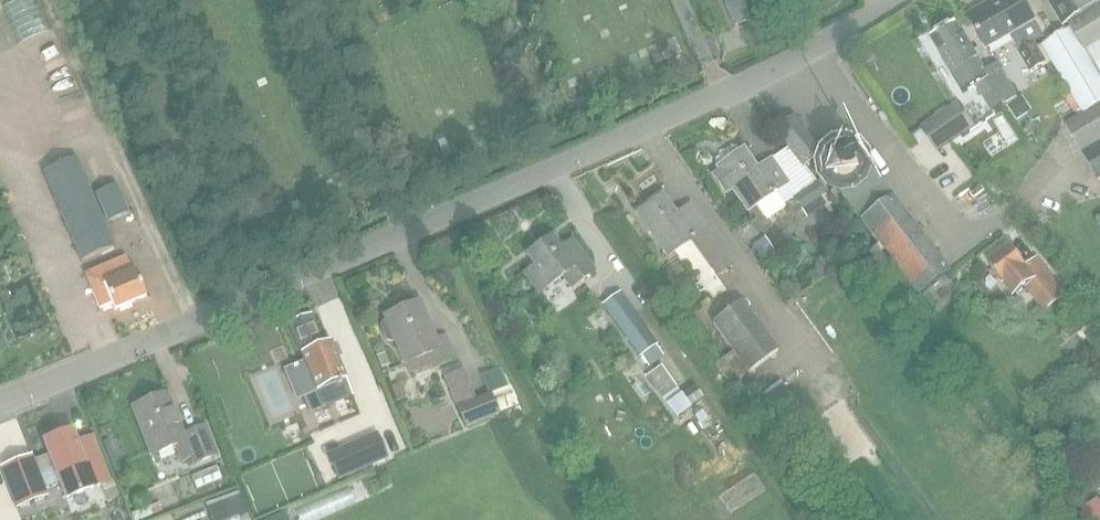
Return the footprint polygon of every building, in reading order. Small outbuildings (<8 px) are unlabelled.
[(733,27),(749,20),(740,0),(721,0),(733,27)] [(967,14),(986,46),(1009,33),(1020,52),(1029,47),(1035,43),(1045,37),(1034,18),(1023,0),(999,0),(989,6),(986,2),(986,3),(967,14)] [(1099,104),(1099,67),(1085,50),(1099,41),(1099,0),(1049,0),(1063,26),(1068,22),(1071,28),(1042,44),(1083,114),(1099,104)] [(955,22),(930,37),(954,77),(955,77),(964,91),(975,84),(991,111),(1015,96),(997,65),(986,72),(955,22)] [(1085,50),(1099,67),(1099,41),(1085,50)] [(1020,52),(1019,53),(1030,72),(1047,62),(1035,43),(1029,47),(1020,52)] [(1020,96),(1005,105),(1015,120),(1029,111),(1020,96)] [(1083,114),(1065,125),(1081,152),(1099,180),(1099,104),(1083,114)] [(788,146),(803,166),(821,151),(793,115),(775,129),(788,146)] [(839,183),(842,183),(850,180),(856,175),(858,170),(859,166),(859,161),(858,155),(855,152),(852,148),(848,147),(842,144),(837,144),(833,146),(829,148),(825,151),(823,155),(822,159),(821,163),(821,166),(822,170),(824,173),(826,177),(831,181),(835,182),(839,183)] [(719,171),(713,175),(725,193),(731,189),(747,211),(756,205),(767,220),(784,208),(782,205),(793,198),(816,182),(803,166),(788,146),(770,159),(755,169),(742,150),(717,167),(719,171)] [(115,247),(88,185),(76,158),(44,172),(82,261),(115,247)] [(850,180),(842,183),(836,187),(859,217),(890,197),(867,166),(856,175),(850,180)] [(793,198),(807,217),(824,206),(826,208),(833,204),(825,193),(827,192),(818,180),(816,182),(793,198)] [(98,194),(109,222),(129,214),(117,185),(98,194)] [(661,194),(636,212),(647,229),(667,255),(689,239),(711,268),(715,275),(732,262),(728,257),(708,229),(689,203),(675,213),(661,194)] [(890,197),(859,217),(877,242),(866,250),(886,276),(896,269),(914,295),(947,273),(890,197)] [(525,254),(534,266),(524,273),(537,294),(562,276),(570,288),(594,272),(576,247),(564,255),(551,236),(525,254)] [(751,246),(760,259),(773,250),(765,237),(751,246)] [(1002,284),(1011,296),(1024,287),(1045,311),(1067,295),(1037,257),(1026,265),(1009,244),(986,261),(1003,283),(1002,284)] [(112,303),(115,310),(146,296),(135,271),(132,272),(127,259),(126,257),(85,274),(100,309),(112,303)] [(601,306),(638,358),(656,345),(641,323),(619,293),(601,306)] [(712,321),(749,371),(777,350),(740,300),(712,321)] [(395,340),(405,364),(429,354),(434,367),(453,359),(444,337),(434,341),(418,302),(385,316),(387,320),(382,321),(379,326),(385,340),(391,342),(395,340)] [(290,323),(323,407),(352,395),(330,342),(323,344),(311,315),(290,323)] [(661,365),(646,376),(675,417),(690,406),(661,365)] [(500,368),(482,376),(489,393),(498,414),(518,406),(510,385),(508,386),(500,368)] [(444,377),(457,408),(466,428),(498,414),(489,393),(489,394),(476,399),(464,369),(444,377)] [(399,384),(390,388),(395,403),(404,400),(399,384)] [(762,399),(783,427),(803,413),(783,384),(762,399)] [(134,408),(152,455),(176,446),(181,461),(192,457),(195,465),(216,456),(205,428),(184,436),(167,395),(134,408)] [(701,410),(694,415),(703,428),(711,423),(701,410)] [(32,455),(1,467),(17,508),(48,496),(46,489),(60,484),(66,499),(77,494),(93,488),(101,485),(111,481),(93,435),(76,442),(72,432),(71,430),(44,441),(44,443),(49,455),(34,461),(32,455)] [(376,435),(329,456),(339,478),(386,457),(376,435)] [(111,481),(101,485),(108,503),(120,498),(113,480),(111,481)] [(212,519),(251,519),(240,491),(205,503),(212,519)] [(1079,516),(1083,519),(1099,519),(1099,503),(1098,500),(1084,512),(1079,516)] [(134,519),(138,519),(163,511),(160,503),(149,507),(148,504),(138,508),(136,511),(131,513),(134,519)] [(290,519),(286,510),(261,519),(288,519),(290,519)]
